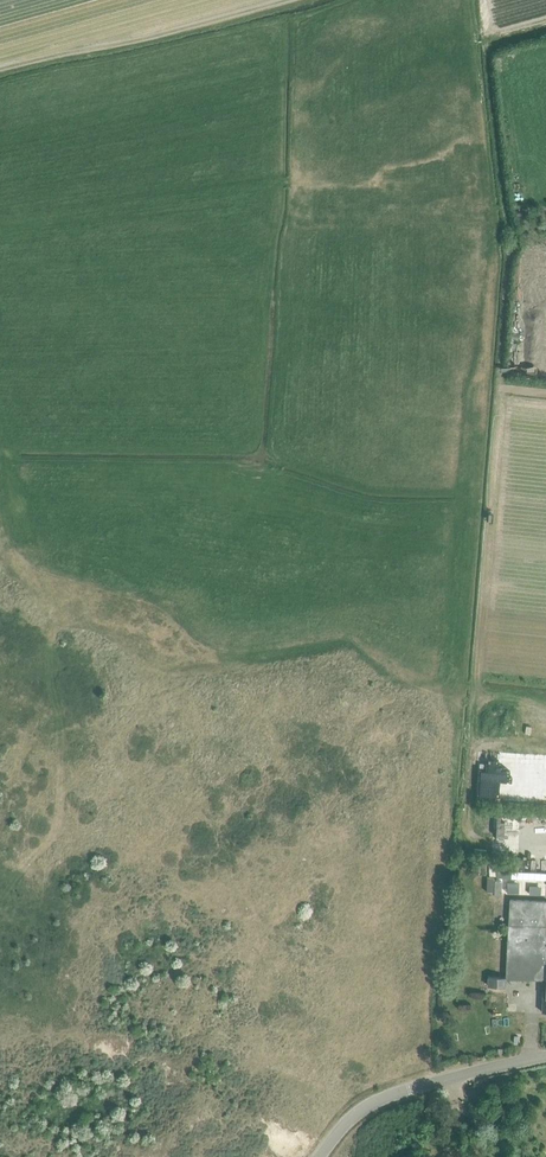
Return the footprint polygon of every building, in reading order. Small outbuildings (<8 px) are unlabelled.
[(505,978),(506,978),(543,980),(545,964),(545,947),(545,945),(545,943),(545,940),(545,901),(510,899),(508,925),(505,978)] [(488,977),(488,985),(506,986),(506,978),(505,978),(488,977)]
